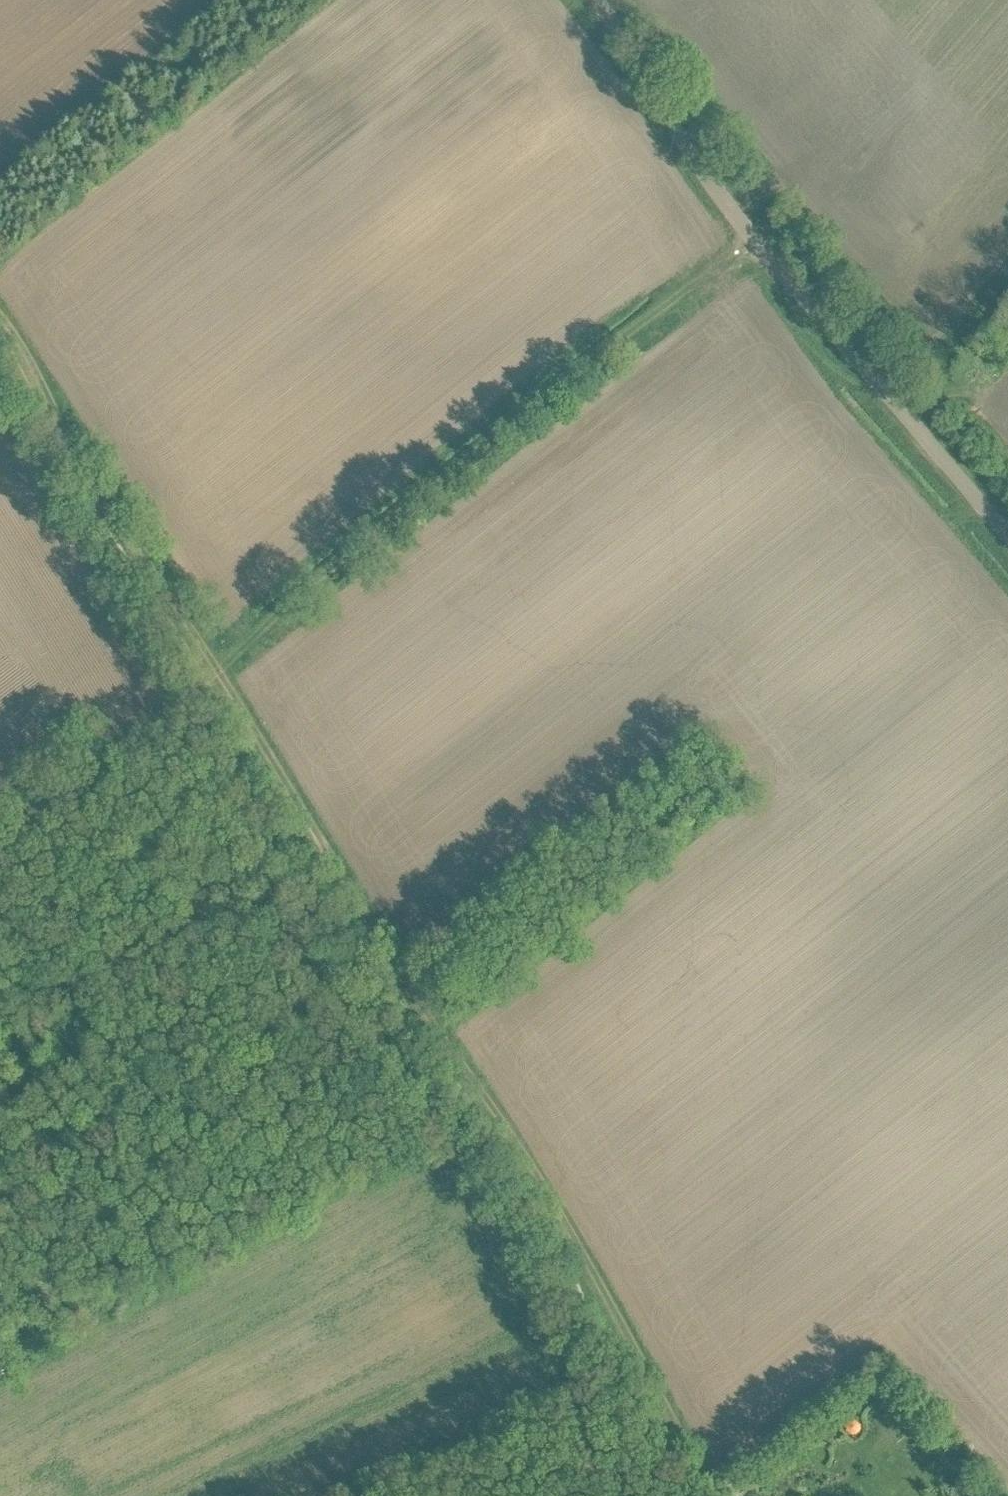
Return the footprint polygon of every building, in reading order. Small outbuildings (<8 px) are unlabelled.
[(849,1435),(852,1436),(856,1436),(859,1433),(861,1429),(860,1426),(858,1423),(854,1421),(850,1422),(847,1424),(846,1428),(846,1432),(849,1435)]
